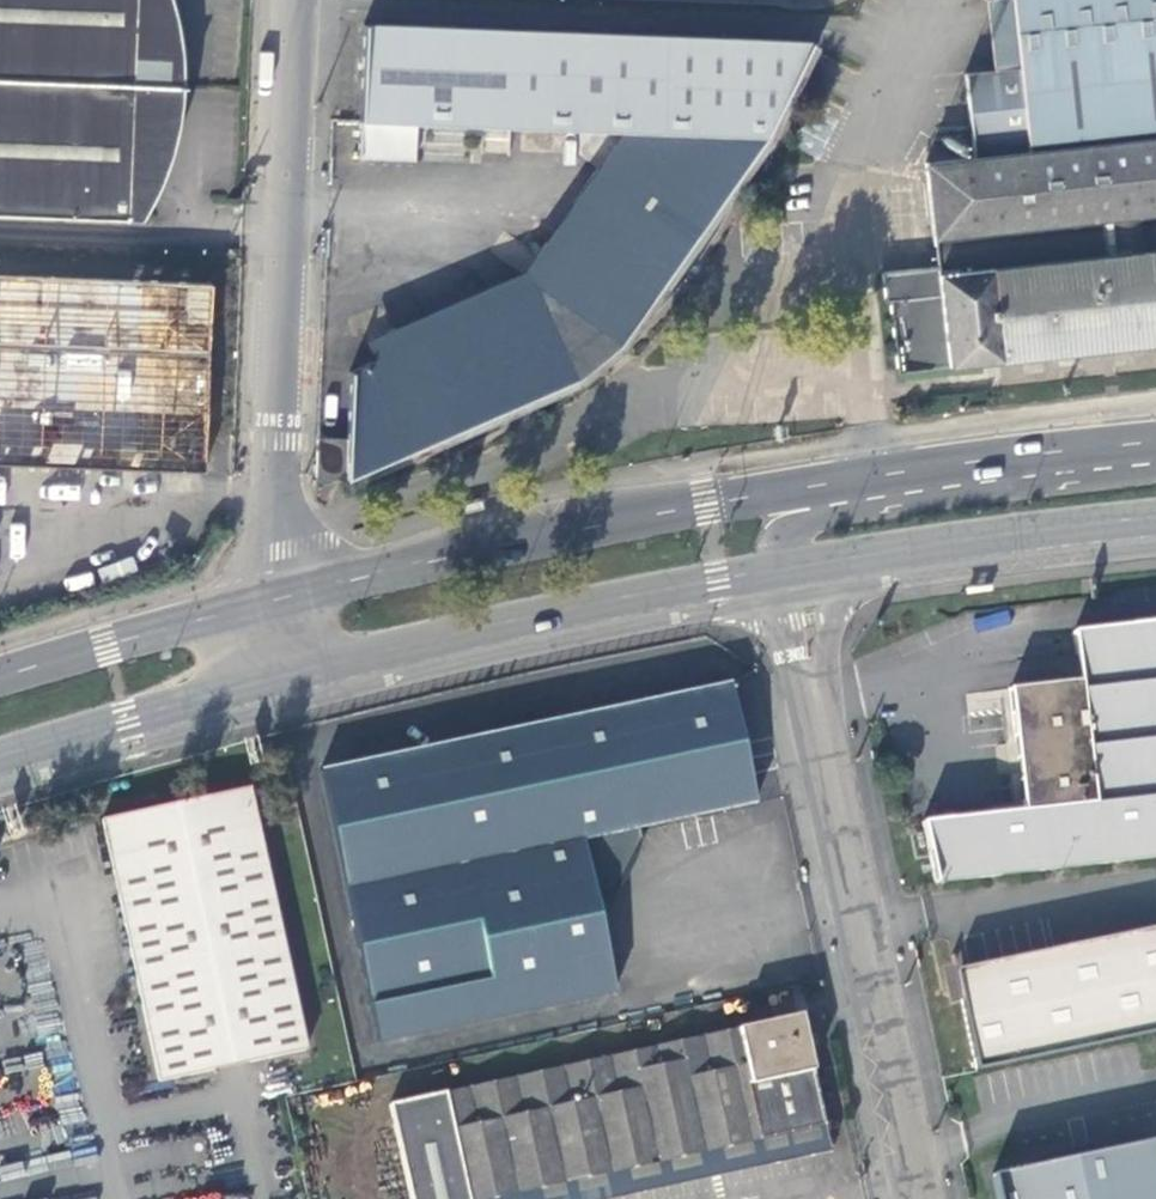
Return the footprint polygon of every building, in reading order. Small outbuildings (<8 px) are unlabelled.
[(144,222),(155,204),(164,188),(170,172),(177,153),(181,132),(185,110),(187,86),(186,56),(184,32),(176,3),(175,0),(0,0),(0,216),(144,222)] [(1020,67),(994,70),(964,73),(974,157),(926,163),(939,286),(885,292),(885,293),(889,293),(898,369),(1155,341),(1155,0),(1014,0),(1020,67)] [(994,70),(1020,67),(1014,0),(987,0),(994,70)] [(349,437),(349,482),(584,381),(625,348),(773,138),(819,41),(551,31),(508,29),(366,24),(362,122),(362,159),(417,160),(420,124),(623,133),(651,133),(544,288),(376,360),(352,371),(349,437)] [(826,45),(819,41),(773,138),(625,348),(584,381),(349,482),(355,496),(521,432),(564,398),(631,355),(780,142),(826,45)] [(368,340),(376,360),(544,288),(651,133),(623,133),(528,270),(368,340)] [(60,466),(208,472),(215,284),(0,276),(0,464),(60,466)] [(319,436),(317,476),(349,482),(349,437),(319,436)] [(1155,860),(1155,621),(1073,631),(1079,668),(1081,681),(1010,689),(1023,811),(922,822),(923,832),(911,835),(916,860),(922,860),(923,874),(933,873),(937,888),(1155,860)] [(320,772),(379,1044),(619,996),(602,898),(615,894),(630,876),(637,862),(642,840),(642,832),(760,805),(734,684),(320,772)] [(253,788),(102,820),(140,1004),(159,1085),(311,1051),(253,788)] [(1058,951),(957,972),(980,1073),(1155,1036),(1155,931),(1058,951)] [(413,1198),(495,1198),(825,1129),(807,1042),(801,1017),(394,1103),(413,1198)] [(831,1154),(825,1129),(495,1198),(620,1198),(831,1154)] [(999,1198),(1155,1198),(1155,1145),(994,1179),(999,1198)]
